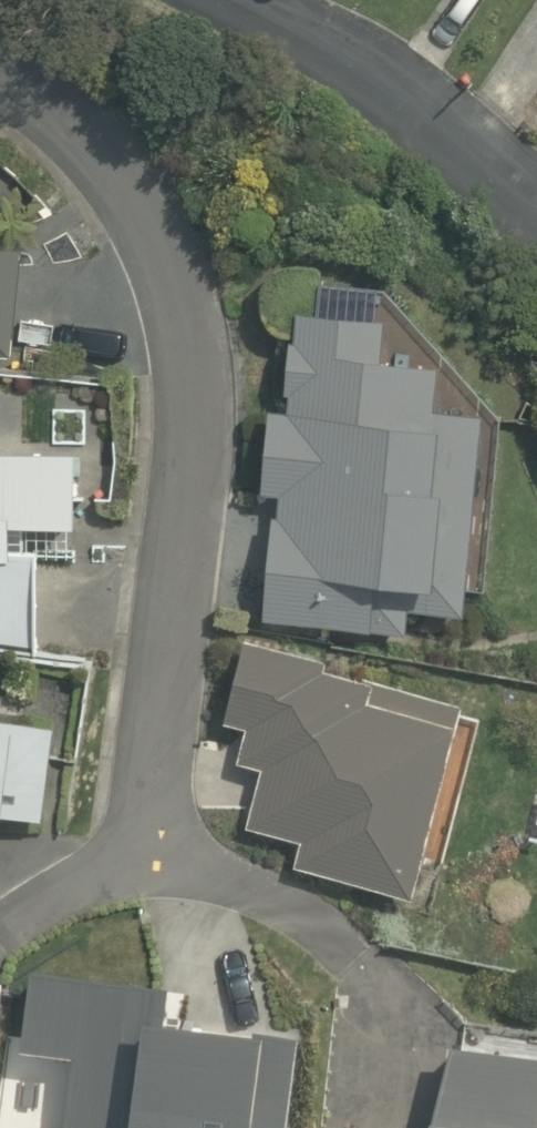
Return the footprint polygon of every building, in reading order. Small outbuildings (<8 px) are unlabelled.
[(19,358),(28,229),(0,228),(0,357),(19,358)] [(455,413),(460,365),(403,359),(409,306),(312,295),(299,416),(273,413),(264,492),(290,495),(275,624),(415,640),(419,606),(475,612),(497,418),(455,413)] [(0,454),(0,642),(41,643),(43,551),(28,551),(26,527),(79,525),(75,450),(0,454)] [(248,647),(225,726),(245,732),(233,770),(266,780),(251,830),(301,844),(294,868),(416,904),(472,712),(248,647)] [(47,819),(58,730),(0,723),(0,814),(47,819)] [(307,1039),(173,1023),(177,987),(43,971),(33,1058),(78,1063),(71,1127),(296,1127),(307,1039)] [(458,1053),(449,1127),(536,1127),(536,1063),(458,1053)]
